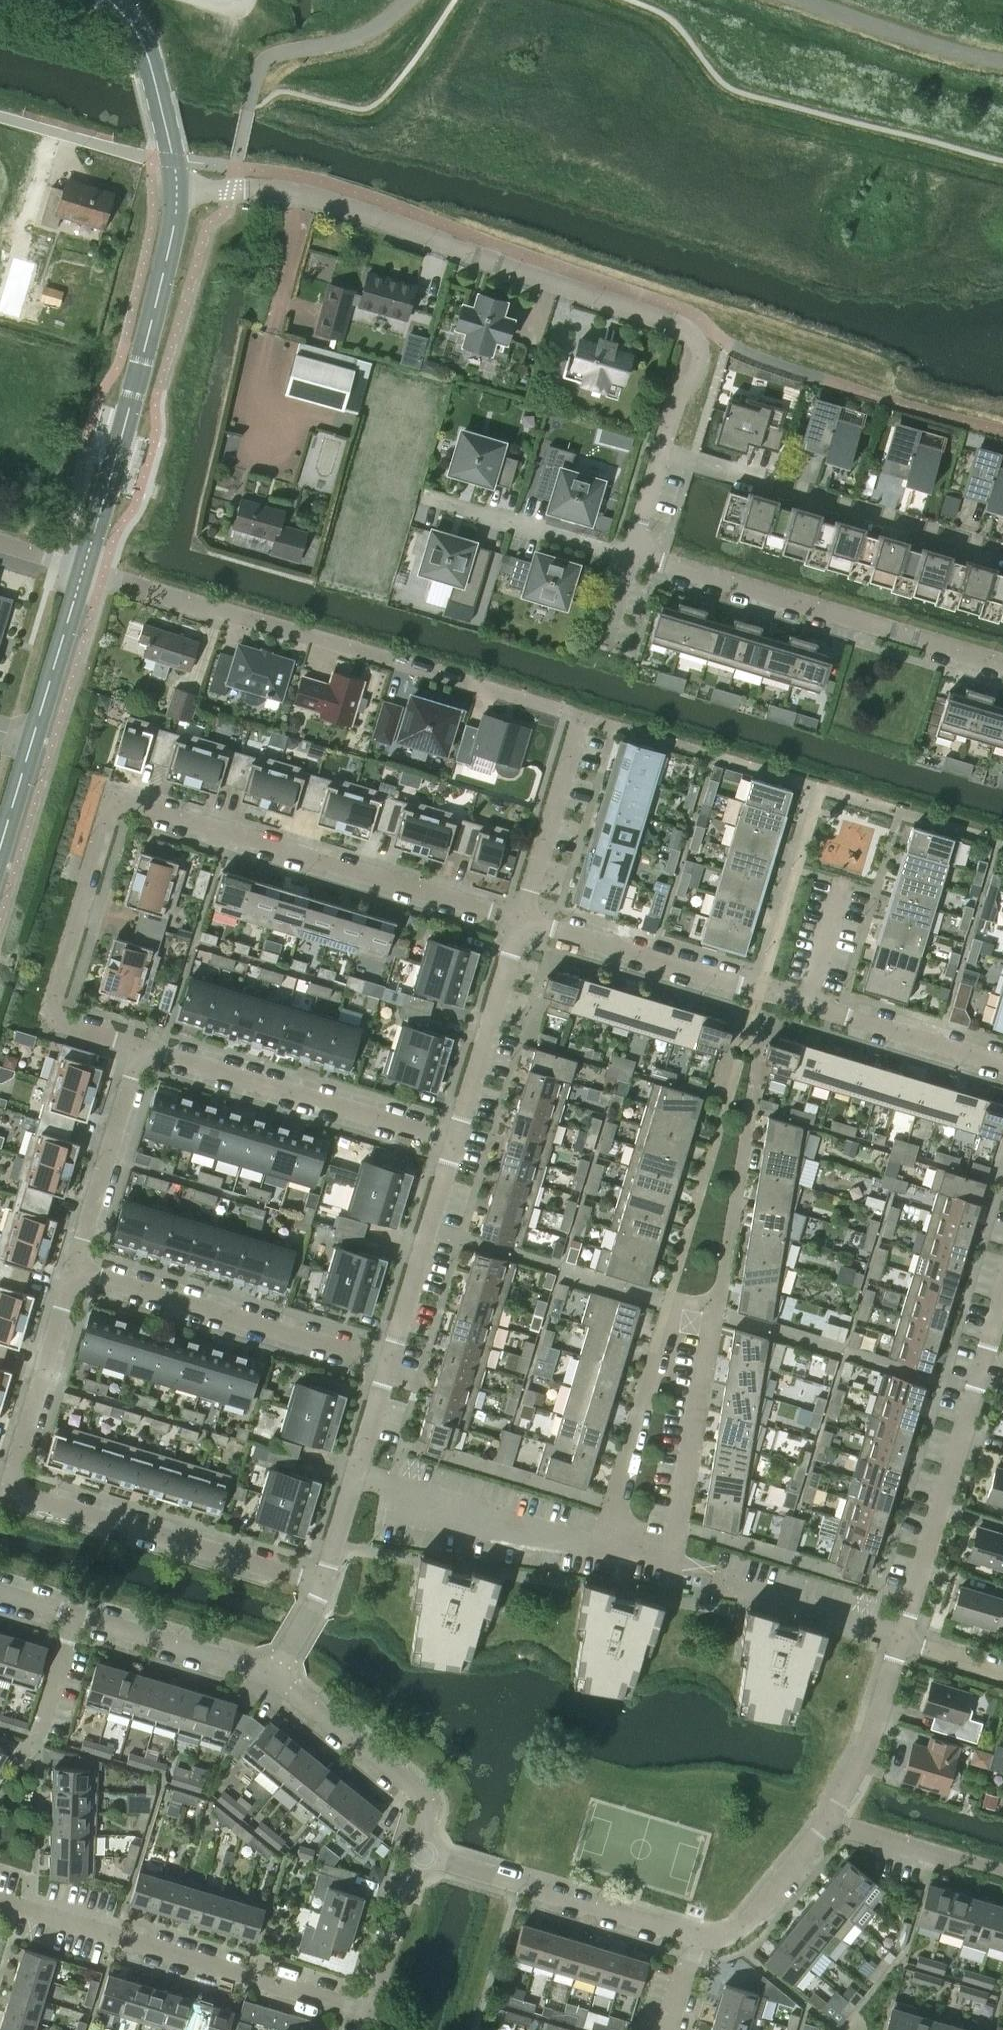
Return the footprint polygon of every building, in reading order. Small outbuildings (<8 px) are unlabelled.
[(104,222),(113,193),(65,179),(62,188),(51,185),(41,217),(57,222),(61,209),(104,222)] [(38,244),(48,247),(50,238),(21,229),(0,303),(0,312),(39,323),(43,307),(16,299),(20,283),(17,282),(23,262),(21,261),(27,241),(38,244)] [(368,272),(361,296),(353,294),(351,302),(407,318),(416,286),(368,272)] [(316,331),(336,337),(341,338),(351,302),(353,294),(354,290),(329,283),(316,331)] [(462,305),(456,326),(469,330),(464,345),(489,352),(494,337),(507,341),(513,320),(500,316),(505,301),(480,293),(475,309),(462,305)] [(614,329),(607,327),(604,339),(599,338),(597,345),(579,340),(574,357),(569,355),(563,376),(604,388),(608,376),(624,380),(631,355),(613,350),(615,343),(611,341),(614,329)] [(354,370),(296,353),(285,393),(343,409),(354,370)] [(423,357),(419,369),(436,374),(438,366),(435,361),(423,357)] [(788,386),(786,392),(787,395),(792,396),(795,388),(788,386)] [(719,422),(714,438),(717,438),(715,443),(735,449),(736,445),(746,448),(748,442),(777,451),(784,428),(777,426),(782,410),(747,400),(745,404),(728,399),(721,422),(719,422)] [(812,423),(811,422),(804,446),(833,455),(831,462),(848,467),(861,424),(836,416),(838,409),(817,402),(812,423)] [(891,447),(884,470),(913,479),(911,486),(929,491),(938,460),(942,448),(917,440),(919,433),(898,426),(892,447),(891,447)] [(479,436),(479,434),(477,433),(477,435),(462,431),(458,445),(456,445),(456,447),(458,448),(456,455),(454,454),(453,457),(455,457),(450,471),(465,476),(464,477),(466,478),(467,476),(474,478),(474,480),(476,481),(476,479),(491,483),(491,482),(509,487),(518,459),(500,453),(503,443),(488,439),(489,437),(487,436),(486,438),(479,436)] [(564,513),(563,515),(565,516),(566,514),(573,516),(573,518),(575,519),(575,517),(590,521),(594,507),(596,507),(596,505),(594,505),(597,497),(598,498),(599,496),(597,495),(602,481),(587,477),(588,475),(586,474),(585,476),(578,474),(578,472),(576,471),(576,473),(569,471),(575,452),(549,444),(534,495),(552,500),(549,509),(564,513)] [(978,450),(972,471),(971,470),(964,494),(994,503),(992,510),(1002,513),(1002,466),(997,464),(999,457),(978,450)] [(762,547),(766,532),(765,531),(773,504),(774,504),(775,501),(751,494),(751,496),(729,490),(721,517),(742,524),(738,540),(762,547)] [(960,498),(945,494),(940,513),(954,517),(960,498)] [(271,553),(298,561),(307,532),(282,525),(286,510),(244,498),(235,529),(274,540),(271,553)] [(805,561),(810,545),(809,545),(817,518),(818,518),(819,515),(795,508),(794,510),(774,504),(773,504),(765,531),(766,532),(786,537),(781,554),(805,561)] [(837,524),(818,518),(817,518),(809,545),(810,545),(829,551),(825,567),(848,575),(853,559),(852,559),(860,532),(861,532),(862,529),(838,522),(837,524)] [(425,556),(421,571),(433,574),(425,601),(445,607),(444,610),(443,614),(469,622),(470,618),(474,607),(491,549),(473,544),(473,542),(459,538),(459,536),(457,536),(457,538),(449,536),(450,534),(448,533),(447,535),(433,530),(429,545),(427,544),(426,546),(428,547),(426,554),(424,554),(424,556),(425,556)] [(881,538),(861,532),(860,532),(852,559),(853,559),(873,565),(868,581),(892,588),(896,573),(904,546),(905,543),(881,536),(881,538)] [(924,552),(904,546),(896,573),(916,579),(911,595),(935,602),(940,586),(939,586),(948,558),(949,557),(925,550),(924,552)] [(572,580),(576,565),(562,561),(563,559),(561,558),(560,560),(553,558),(553,556),(551,556),(551,557),(536,553),(534,562),(516,556),(507,585),(525,590),(524,593),(539,598),(538,599),(540,600),(541,598),(548,600),(548,602),(550,603),(550,601),(564,605),(569,591),(570,592),(571,590),(569,589),(571,582),(573,582),(574,580),(572,580)] [(979,615),(984,598),(983,598),(992,570),(993,569),(969,562),(968,564),(948,558),(939,586),(940,586),(960,592),(955,607),(979,615)] [(992,570),(983,598),(984,598),(1002,604),(1002,574),(992,570)] [(11,599),(0,596),(0,635),(11,599)] [(680,650),(693,606),(678,602),(678,603),(677,609),(662,605),(660,613),(658,612),(658,614),(653,631),(652,633),(653,633),(651,641),(680,650)] [(693,606),(680,650),(707,658),(718,621),(704,617),(706,611),(707,610),(693,606)] [(718,621),(707,658),(735,666),(748,623),(734,618),(733,619),(734,620),(732,625),(718,621)] [(188,669),(197,641),(143,623),(138,639),(147,642),(143,655),(155,659),(150,672),(164,677),(168,663),(188,669)] [(762,675),(773,638),(759,634),(761,628),(762,627),(748,623),(735,666),(762,675)] [(773,638),(762,675),(790,683),(803,639),(789,635),(788,636),(789,636),(787,642),(773,638)] [(803,639),(790,683),(818,691),(829,654),(814,650),(816,644),(817,644),(817,643),(803,639)] [(228,683),(242,687),(241,689),(241,691),(242,693),(242,696),(244,698),(245,699),(247,701),(249,702),(252,702),(254,702),(257,702),(259,701),(261,700),(263,698),(264,696),(265,694),(280,698),(291,660),(238,644),(234,655),(219,651),(208,689),(224,694),(228,683)] [(654,684),(668,688),(672,674),(659,670),(654,684)] [(362,712),(366,698),(358,696),(363,681),(332,672),(328,684),(302,676),(294,703),(320,711),(319,714),(350,723),(354,709),(362,712)] [(686,678),(672,674),(668,688),(682,692),(686,678)] [(175,687),(167,714),(190,721),(198,694),(175,687)] [(710,701),(723,705),(727,691),(714,687),(710,701)] [(955,732),(967,736),(979,692),(965,688),(965,689),(964,695),(949,690),(935,735),(953,740),(953,739),(955,732)] [(741,695),(727,691),(723,705),(737,709),(741,695)] [(1002,713),(1002,706),(991,703),(993,697),(994,696),(979,692),(967,736),(994,744),(1002,713)] [(99,694),(96,705),(103,708),(108,705),(110,697),(99,694)] [(411,696),(398,738),(413,742),(430,747),(444,752),(457,710),(440,704),(441,701),(429,697),(428,701),(411,696)] [(390,744),(402,706),(383,700),(371,738),(390,744)] [(280,702),(278,709),(287,711),(289,705),(280,702)] [(765,717),(779,721),(783,707),(769,703),(765,717)] [(796,711),(783,707),(779,721),(792,725),(796,711)] [(465,723),(455,759),(470,764),(469,768),(490,775),(495,759),(497,760),(495,765),(497,770),(502,773),(507,775),(513,775),(517,771),(530,728),(482,713),(478,727),(465,723)] [(994,744),(1002,746),(1002,713),(994,744)] [(289,718),(286,725),(289,730),(294,732),(299,729),(301,722),(298,717),(294,715),(289,718)] [(144,759),(155,762),(165,729),(126,718),(113,762),(140,770),(144,759)] [(190,785),(203,741),(165,729),(155,762),(167,765),(163,777),(190,785)] [(289,737),(286,746),(292,748),(297,745),(298,740),(289,737)] [(627,740),(617,773),(656,785),(665,754),(656,751),(656,749),(627,740)] [(203,741),(190,785),(216,793),(220,781),(231,785),(241,752),(203,741)] [(241,752),(231,785),(243,788),(239,800),(266,807),(279,763),(241,752)] [(941,769),(955,773),(959,759),(946,755),(941,769)] [(973,763),(959,759),(955,773),(969,777),(973,763)] [(279,763),(266,807),(292,815),(296,804),(307,807),(317,775),(279,763)] [(656,785),(617,773),(607,806),(646,817),(656,785)] [(317,775),(307,807),(319,811),(315,822),(342,830),(355,786),(317,775)] [(751,777),(743,801),(784,813),(792,790),(751,777)] [(709,778),(706,790),(715,793),(718,781),(709,778)] [(690,783),(687,794),(695,797),(699,785),(690,783)] [(355,786),(342,830),(368,838),(371,827),(383,830),(393,797),(355,786)] [(711,804),(715,793),(706,790),(702,802),(711,804)] [(692,809),(695,797),(687,794),(683,806),(692,809)] [(393,797),(383,830),(394,833),(391,845),(417,853),(430,809),(393,797)] [(737,824),(778,836),(784,813),(743,801),(737,824)] [(598,838),(637,850),(646,817),(607,806),(598,838)] [(459,853),(468,820),(430,809),(417,853),(444,861),(447,849),(459,853)] [(507,831),(468,820),(459,853),(470,856),(467,867),(494,876),(507,831)] [(696,824),(692,836),(701,839),(704,827),(696,824)] [(730,847),(771,859),(778,836),(737,824),(730,847)] [(912,826),(905,850),(946,862),(946,861),(954,863),(961,841),(912,826)] [(697,850),(701,839),(692,836),(689,848),(697,850)] [(598,838),(588,870),(627,882),(636,850),(598,838)] [(671,847),(667,859),(676,861),(680,850),(671,847)] [(723,870),(764,882),(771,859),(730,847),(723,870)] [(131,877),(176,890),(181,872),(175,871),(178,862),(139,850),(131,877)] [(898,872),(939,885),(946,862),(905,850),(898,872)] [(509,854),(505,865),(512,867),(516,856),(509,854)] [(673,873),(676,861),(667,859),(664,871),(673,873)] [(979,859),(975,871),(984,873),(987,861),(979,859)] [(202,898),(210,871),(199,867),(191,895),(202,898)] [(240,915),(251,878),(222,870),(211,906),(240,915)] [(618,911),(627,882),(588,870),(578,903),(608,912),(609,908),(618,911)] [(682,870),(678,882),(687,885),(691,873),(682,870)] [(716,893),(757,905),(764,882),(723,870),(716,893)] [(980,885),(984,873),(975,871),(972,882),(980,885)] [(939,885),(898,872),(891,896),(932,908),(939,885)] [(993,873),(989,884),(998,887),(1001,875),(993,873)] [(176,890),(131,877),(124,903),(168,916),(176,890)] [(251,878),(240,915),(269,923),(280,887),(251,878)] [(656,880),(653,889),(667,893),(670,884),(656,880)] [(684,896),(687,885),(678,882),(675,894),(684,896)] [(994,899),(998,887),(989,884),(985,896),(994,899)] [(280,887),(269,923),(298,932),(309,896),(280,887)] [(667,894),(655,890),(648,914),(659,918),(667,894)] [(709,916),(750,928),(757,905),(716,893),(709,916)] [(309,896),(298,932),(327,941),(338,904),(309,896)] [(932,908),(891,896),(885,918),(926,931),(932,908)] [(338,904),(327,941),(355,949),(366,913),(338,904)] [(680,908),(671,905),(668,917),(677,920),(680,908)] [(965,905),(961,917),(970,919),(974,907),(965,905)] [(136,925),(163,933),(166,922),(139,913),(136,925)] [(366,913),(355,949),(385,958),(396,921),(366,913)] [(743,952),(750,928),(709,916),(702,940),(743,952)] [(967,931),(970,919),(961,917),(958,928),(967,931)] [(926,931),(885,918),(878,941),(919,954),(926,931)] [(163,933),(136,925),(132,936),(159,944),(163,933)] [(201,930),(198,940),(215,944),(218,935),(201,930)] [(106,963),(150,976),(158,950),(114,936),(106,963)] [(973,937),(970,949),(979,951),(982,940),(973,937)] [(420,963),(464,976),(472,950),(433,938),(432,941),(427,939),(420,963)] [(233,939),(230,948),(247,954),(250,945),(233,939)] [(919,954),(878,941),(871,964),(912,977),(919,954)] [(398,944),(394,955),(405,958),(408,947),(398,944)] [(262,948),(259,958),(276,963),(278,953),(262,948)] [(975,963),(979,951),(970,949),(966,960),(975,963)] [(951,951),(948,963),(956,965),(960,953),(951,951)] [(212,952),(209,963),(220,966),(224,956),(212,952)] [(224,956),(220,966),(232,970),(235,959),(224,956)] [(291,957),(288,966),(304,971),(307,962),(291,957)] [(150,976),(106,963),(98,989),(136,1001),(139,992),(145,994),(150,976)] [(464,976),(420,963),(413,987),(418,988),(418,991),(456,1002),(464,976)] [(953,977),(956,965),(948,963),(944,974),(953,977)] [(905,1000),(912,977),(871,964),(864,988),(905,1000)] [(319,966),(317,975),(333,980),(336,970),(319,966)] [(260,967),(257,977),(269,981),(272,970),(260,967)] [(964,968),(960,981),(971,985),(974,986),(979,972),(964,968)] [(272,970),(269,981),(280,984),(283,973),(272,970)] [(545,1012),(567,1018),(579,976),(558,970),(556,978),(547,975),(542,993),(550,996),(545,1012)] [(168,974),(166,979),(175,982),(178,973),(172,971),(168,974)] [(348,974),(344,987),(361,992),(364,979),(348,974)] [(202,1026),(216,982),(193,975),(191,981),(189,980),(177,1019),(202,1026)] [(590,1016),(600,982),(579,976),(567,1018),(568,1018),(570,1010),(590,1016)] [(169,1011),(177,984),(165,981),(157,1008),(169,1011)] [(309,981),(306,991),(317,995),(320,984),(309,981)] [(964,1008),(971,985),(960,981),(953,1005),(964,1008)] [(216,982),(202,1026),(227,1033),(240,989),(216,982)] [(611,1023),(621,989),(600,982),(590,1016),(611,1023)] [(320,984),(317,995),(329,998),(332,988),(320,984)] [(937,998),(946,1000),(949,988),(941,985),(937,998)] [(240,989),(227,1033),(251,1040),(264,996),(240,989)] [(631,1029),(641,995),(621,989),(611,1023),(631,1029)] [(403,1005),(430,1013),(433,1001),(406,993),(403,1005)] [(999,993),(990,1022),(1000,1025),(999,1029),(1002,1030),(1002,994),(999,993)] [(367,994),(364,1006),(374,1009),(378,998),(367,994)] [(652,1035),(662,1001),(641,995),(631,1029),(652,1035)] [(264,996),(251,1040),(275,1048),(288,1003),(264,996)] [(673,1041),(683,1007),(662,1001),(652,1035),(673,1041)] [(288,1003),(275,1048),(299,1055),(312,1011),(288,1003)] [(430,1013),(403,1005),(399,1016),(426,1024),(430,1013)] [(340,1006),(336,1018),(323,1062),(348,1069),(360,1031),(357,1030),(362,1013),(340,1006)] [(693,1047),(704,1013),(683,1007),(673,1041),(693,1047)] [(312,1011),(299,1055),(323,1062),(336,1018),(312,1011)] [(725,1020),(704,1013),(693,1047),(715,1054),(717,1046),(726,1048),(731,1030),(723,1028),(725,1020)] [(394,1049),(438,1062),(446,1036),(407,1024),(407,1027),(401,1025),(394,1049)] [(539,1032),(537,1041),(554,1046),(557,1037),(539,1032)] [(788,1084),(801,1042),(779,1036),(777,1044),(768,1041),(763,1059),(771,1062),(767,1078),(788,1084)] [(366,1040),(362,1052),(373,1055),(376,1043),(366,1040)] [(579,1054),(582,1044),(569,1041),(567,1050),(579,1054)] [(50,1080),(94,1094),(102,1067),(91,1064),(94,1052),(61,1042),(50,1080)] [(811,1083),(821,1049),(801,1042),(788,1084),(789,1084),(791,1077),(811,1083)] [(582,1044),(579,1054),(591,1057),(594,1048),(582,1044)] [(535,1047),(528,1068),(570,1081),(577,1059),(535,1047)] [(438,1062),(394,1049),(387,1073),(393,1074),(392,1077),(431,1088),(438,1062)] [(832,1089),(842,1055),(821,1049),(811,1083),(832,1089)] [(608,1062),(620,1066),(632,1070),(635,1060),(611,1053),(608,1062)] [(6,1055),(3,1065),(14,1068),(16,1062),(12,1056),(6,1055)] [(853,1095),(863,1061),(842,1055),(832,1089),(853,1095)] [(873,1101),(883,1067),(863,1061),(853,1095),(873,1101)] [(605,1074),(617,1078),(620,1066),(608,1062),(605,1074)] [(662,1078),(664,1069),(652,1065),(650,1075),(662,1078)] [(632,1070),(620,1066),(617,1078),(629,1082),(632,1070)] [(894,1107),(904,1073),(883,1067),(873,1101),(894,1107)] [(570,1081),(528,1068),(522,1089),(564,1101),(570,1081)] [(664,1069),(662,1078),(674,1082),(676,1073),(664,1069)] [(915,1113),(925,1079),(904,1073),(894,1107),(915,1113)] [(686,1086),(701,1090),(704,1091),(706,1082),(689,1076),(686,1086)] [(935,1120),(945,1086),(925,1079),(915,1113),(935,1120)] [(94,1094),(50,1080),(38,1119),(71,1128),(75,1116),(86,1120),(94,1094)] [(653,1082),(646,1103),(696,1118),(699,1107),(697,1106),(699,1096),(653,1082)] [(956,1126),(966,1092),(945,1086),(935,1120),(956,1126)] [(564,1101),(522,1089),(516,1109),(558,1122),(564,1101)] [(597,1101),(609,1105),(612,1093),(600,1089),(597,1101)] [(168,1143),(181,1099),(156,1091),(144,1130),(147,1131),(145,1136),(168,1143)] [(977,1132),(987,1098),(966,1092),(956,1126),(977,1132)] [(612,1093),(609,1105),(621,1108),(624,1097),(612,1093)] [(778,1103),(761,1098),(758,1107),(775,1112),(778,1103)] [(987,1098),(977,1132),(998,1138),(1001,1130),(1002,1131),(1002,1103),(987,1098)] [(181,1099),(168,1143),(192,1150),(205,1106),(181,1099)] [(696,1118),(646,1103),(640,1124),(689,1139),(696,1118)] [(205,1106),(192,1150),(216,1157),(229,1113),(205,1106)] [(800,1120),(803,1110),(791,1107),(788,1116),(800,1120)] [(558,1122),(516,1109),(510,1130),(552,1143),(558,1122)] [(803,1110),(800,1120),(812,1123),(815,1114),(803,1110)] [(229,1113),(216,1157),(240,1165),(253,1120),(229,1113)] [(25,1115),(21,1127),(35,1131),(27,1156),(71,1169),(79,1143),(68,1139),(71,1128),(38,1119),(25,1115)] [(588,1131),(597,1134),(601,1119),(592,1116),(588,1131)] [(768,1116),(763,1144),(805,1157),(805,1156),(802,1155),(810,1128),(768,1116)] [(841,1132),(844,1123),(832,1119),(830,1128),(841,1132)] [(253,1120),(240,1165),(264,1172),(277,1128),(253,1120)] [(607,1121),(603,1135),(612,1138),(616,1123),(607,1121)] [(844,1123),(841,1132),(854,1136),(856,1126),(844,1123)] [(689,1139),(640,1124),(634,1144),(683,1159),(689,1139)] [(277,1128),(264,1172),(288,1179),(301,1135),(277,1128)] [(552,1143),(510,1130),(504,1151),(546,1163),(552,1143)] [(597,1134),(588,1131),(583,1146),(593,1148),(597,1134)] [(871,1141),(883,1144),(886,1135),(873,1132),(871,1141)] [(301,1135),(288,1179),(311,1186),(312,1180),(315,1181),(326,1142),(301,1135)] [(608,1153),(612,1138),(603,1135),(598,1150),(608,1153)] [(894,1138),(891,1147),(904,1151),(916,1154),(918,1145),(894,1138)] [(846,1140),(844,1149),(854,1152),(857,1143),(846,1140)] [(683,1159),(634,1144),(628,1165),(677,1180),(683,1159)] [(805,1157),(763,1144),(759,1172),(801,1184),(797,1183),(805,1157)] [(900,1163),(904,1151),(891,1147),(888,1159),(900,1163)] [(945,1163),(948,1154),(936,1150),(933,1159),(945,1163)] [(546,1163),(504,1151),(498,1172),(539,1184),(546,1163)] [(904,1151),(900,1163),(912,1166),(916,1154),(904,1151)] [(948,1154),(945,1163),(957,1167),(960,1157),(948,1154)] [(151,1155),(148,1166),(160,1169),(163,1159),(151,1155)] [(71,1169),(27,1156),(16,1194),(49,1204),(52,1192),(63,1196),(71,1169)] [(575,1172),(585,1175),(589,1160),(580,1157),(575,1172)] [(163,1159),(160,1169),(171,1173),(174,1162),(163,1159)] [(354,1185),(398,1198),(406,1172),(367,1160),(366,1163),(361,1161),(354,1185)] [(973,1161),(970,1170),(987,1176),(990,1166),(973,1161)] [(595,1162),(590,1177),(600,1179),(604,1165),(595,1162)] [(328,1164),(325,1176),(335,1179),(339,1168),(328,1164)] [(677,1180),(628,1165),(622,1186),(671,1201),(677,1180)] [(936,1166),(930,1187),(979,1202),(985,1181),(936,1166)] [(200,1170),(196,1180),(208,1184),(211,1173),(200,1170)] [(539,1184),(498,1172),(491,1192),(533,1205),(539,1184)] [(585,1175),(575,1172),(571,1187),(580,1190),(585,1175)] [(801,1184),(759,1172),(754,1199),(796,1212),(796,1211),(793,1210),(801,1184)] [(211,1173),(208,1184),(219,1187),(223,1177),(211,1173)] [(143,1184),(154,1188),(157,1177),(146,1174),(143,1184)] [(892,1189),(895,1178),(883,1174),(880,1186),(892,1189)] [(157,1177),(154,1188),(166,1191),(169,1181),(157,1177)] [(595,1194),(600,1179),(590,1177),(586,1191),(595,1194)] [(895,1178),(892,1189),(904,1193),(908,1181),(895,1178)] [(248,1184),(245,1195),(256,1198),(259,1188),(248,1184)] [(398,1198),(354,1185),(347,1208),(352,1210),(352,1212),(390,1224),(398,1198)] [(671,1201),(622,1186),(615,1207),(665,1221),(671,1201)] [(979,1202),(930,1187),(929,1188),(937,1191),(931,1211),(973,1223),(979,1202)] [(194,1188),(191,1199),(203,1202),(206,1192),(194,1188)] [(259,1188),(256,1198),(266,1201),(268,1202),(271,1191),(259,1188)] [(309,1191),(301,1216),(312,1219),(319,1194),(309,1191)] [(206,1192),(203,1202),(214,1206),(217,1195),(206,1192)] [(533,1205),(491,1192),(485,1213),(527,1225),(533,1205)] [(49,1204),(16,1194),(5,1232),(49,1245),(57,1219),(45,1215),(49,1204)] [(136,1248),(150,1204),(127,1197),(125,1203),(123,1202),(111,1240),(136,1248)] [(563,1214),(572,1216),(577,1202),(567,1199),(563,1214)] [(796,1212),(754,1199),(750,1227),(792,1239),(788,1237),(796,1212)] [(876,1202),(874,1207),(882,1209),(884,1200),(881,1199),(876,1202)] [(242,1203),(239,1213),(251,1217),(254,1206),(242,1203)] [(583,1203),(578,1218),(587,1221),(592,1206),(583,1203)] [(150,1204),(136,1248),(161,1255),(174,1211),(150,1204)] [(890,1205),(886,1220),(895,1222),(900,1208),(890,1205)] [(254,1206),(251,1217),(262,1220),(265,1209),(263,1209),(254,1206)] [(665,1221),(615,1207),(609,1227),(659,1242),(665,1221)] [(174,1211),(161,1255),(185,1262),(198,1218),(174,1211)] [(973,1223),(931,1211),(925,1231),(967,1244),(973,1223)] [(521,1247),(527,1225),(485,1213),(479,1234),(521,1247)] [(572,1216),(563,1214),(559,1228),(568,1231),(572,1216)] [(336,1226),(364,1235),(367,1223),(340,1215),(336,1226)] [(301,1216),(298,1227),(308,1231),(312,1219),(301,1216)] [(198,1218),(185,1262),(209,1269),(222,1225),(198,1218)] [(583,1236),(587,1221),(578,1218),(574,1233),(583,1236)] [(875,1235),(879,1221),(870,1218),(866,1232),(875,1235)] [(891,1237),(895,1222),(886,1220),(882,1234),(891,1237)] [(222,1225),(209,1269),(233,1277),(246,1232),(222,1225)] [(364,1235),(336,1226),(333,1238),(360,1246),(364,1235)] [(659,1242),(609,1227),(609,1228),(617,1230),(611,1250),(652,1263),(659,1242)] [(792,1239),(750,1227),(745,1254),(787,1267),(788,1266),(784,1265),(792,1239)] [(967,1244),(925,1231),(919,1252),(961,1264),(967,1244)] [(26,1280),(30,1268),(41,1272),(49,1245),(5,1232),(4,1233),(0,1232),(0,1272),(26,1280)] [(246,1232),(233,1277),(257,1284),(270,1240),(246,1232)] [(871,1250),(875,1235),(866,1232),(861,1247),(871,1250)] [(572,1239),(566,1260),(575,1263),(581,1242),(572,1239)] [(270,1240),(257,1284),(282,1291),(293,1253),(291,1252),(293,1246),(270,1240)] [(555,1241),(551,1256),(560,1258),(564,1244),(555,1241)] [(328,1271),(372,1284),(380,1258),(341,1246),(341,1249),(335,1247),(328,1271)] [(878,1246),(874,1261),(883,1264),(887,1249),(878,1246)] [(646,1284),(652,1263),(611,1250),(600,1247),(594,1269),(646,1284)] [(474,1250),(468,1271),(510,1284),(516,1262),(474,1250)] [(919,1252),(912,1273),(954,1285),(961,1264),(919,1252)] [(787,1267),(745,1254),(741,1282),(783,1294),(783,1293),(780,1292),(787,1267)] [(878,1278),(883,1264),(874,1261),(869,1276),(878,1278)] [(299,1262),(296,1274),(306,1277),(310,1265),(299,1262)] [(372,1284),(328,1271),(321,1294),(327,1296),(326,1298),(365,1310),(372,1284)] [(510,1284),(468,1271),(462,1292),(504,1304),(510,1284)] [(546,1271),(542,1286),(551,1288),(555,1274),(546,1271)] [(855,1271),(850,1285),(859,1288),(864,1273),(855,1271)] [(0,1272),(0,1313),(26,1321),(34,1295),(23,1291),(26,1280),(0,1272)] [(954,1285),(912,1273),(906,1293),(948,1306),(954,1285)] [(559,1282),(555,1297),(564,1299),(568,1285),(559,1282)] [(775,1321),(783,1294),(741,1282),(736,1310),(775,1321)] [(855,1303),(859,1288),(850,1285),(846,1300),(855,1303)] [(866,1288),(861,1302),(870,1305),(875,1290),(866,1288)] [(590,1291),(581,1322),(630,1337),(639,1306),(590,1291)] [(504,1304),(462,1292),(456,1312),(497,1325),(504,1304)] [(948,1306),(906,1293),(900,1314),(942,1326),(948,1306)] [(533,1313),(543,1316),(547,1301),(538,1298),(533,1313)] [(866,1320),(870,1305),(861,1302),(857,1317),(866,1320)] [(497,1325),(456,1312),(449,1333),(491,1346),(497,1325)] [(0,1313),(0,1355),(3,1356),(7,1344),(18,1347),(26,1321),(0,1313)] [(101,1365),(115,1321),(90,1313),(78,1352),(81,1353),(79,1358),(101,1365)] [(543,1316),(533,1313),(529,1328),(538,1331),(543,1316)] [(942,1326),(900,1314),(894,1335),(936,1347),(942,1326)] [(126,1372),(139,1328),(115,1321),(101,1365),(126,1372)] [(630,1337),(581,1322),(581,1323),(588,1325),(579,1354),(621,1367),(630,1337)] [(838,1324),(834,1339),(843,1342),(848,1327),(838,1324)] [(150,1379),(163,1335),(139,1328),(126,1372),(150,1379)] [(545,1328),(541,1343),(550,1346),(554,1331),(545,1328)] [(733,1328),(729,1356),(771,1369),(771,1368),(767,1367),(775,1341),(733,1328)] [(853,1330),(849,1345),(858,1347),(862,1333),(853,1330)] [(491,1346),(449,1333),(443,1354),(485,1366),(491,1346)] [(174,1386),(187,1342),(163,1335),(150,1379),(174,1386)] [(929,1369),(936,1347),(894,1335),(887,1356),(929,1369)] [(521,1355),(530,1357),(535,1343),(525,1340),(521,1355)] [(198,1394),(211,1349),(187,1342),(174,1386),(198,1394)] [(546,1360),(550,1346),(541,1343),(536,1358),(546,1360)] [(222,1401),(236,1357),(211,1349),(198,1394),(222,1401)] [(485,1366),(443,1354),(437,1375),(479,1387),(485,1366)] [(570,1384),(612,1397),(621,1367),(579,1354),(570,1384)] [(0,1355),(0,1396),(4,1397),(11,1370),(0,1367),(3,1356),(0,1355)] [(530,1357),(521,1355),(517,1369),(526,1372),(530,1357)] [(771,1369),(729,1356),(724,1384),(766,1396),(767,1396),(763,1395),(771,1369)] [(236,1357),(222,1401),(245,1407),(246,1402),(249,1402),(260,1364),(236,1357)] [(838,1359),(829,1357),(824,1371),(834,1374),(838,1359)] [(853,1363),(844,1360),(840,1374),(849,1377),(853,1363)] [(883,1372),(877,1393),(918,1405),(925,1384),(883,1372)] [(479,1387),(437,1375),(431,1395),(473,1408),(479,1387)] [(94,1391),(97,1381),(85,1377),(82,1388),(94,1391)] [(97,1381),(94,1391),(105,1395),(108,1384),(97,1381)] [(509,1396),(518,1399),(522,1384),(513,1381),(509,1396)] [(287,1406),(332,1420),(340,1394),(301,1382),(300,1384),(294,1383),(287,1406)] [(612,1397),(570,1384),(562,1414),(603,1426),(612,1397)] [(766,1396),(724,1384),(720,1411),(762,1424),(762,1423),(759,1422),(766,1396)] [(262,1386),(259,1398),(269,1401),(273,1389),(262,1386)] [(836,1387),(831,1402),(841,1405),(845,1390),(836,1387)] [(537,1391),(527,1388),(523,1403),(532,1405),(537,1391)] [(78,1405),(80,1396),(64,1391),(61,1400),(78,1405)] [(133,1392),(130,1402),(142,1406),(145,1395),(133,1392)] [(918,1405),(877,1393),(870,1414),(912,1426),(918,1405)] [(145,1395),(142,1406),(153,1409),(156,1398),(145,1395)] [(473,1408),(431,1395),(425,1416),(467,1428),(473,1408)] [(817,1395),(813,1410),(822,1413),(826,1398),(817,1395)] [(518,1399),(509,1396),(504,1411),(514,1413),(518,1399)] [(96,1400),(93,1409),(109,1414),(112,1405),(96,1400)] [(836,1419),(841,1405),(831,1402),(827,1417),(836,1419)] [(182,1406),(179,1417),(190,1420),(193,1409),(182,1406)] [(332,1420),(287,1406),(280,1430),(286,1432),(285,1434),(324,1446),(332,1420)] [(124,1409),(122,1418),(138,1423),(141,1414),(124,1409)] [(193,1409),(190,1420),(202,1423),(205,1413),(193,1409)] [(818,1428),(822,1413),(813,1410),(808,1425),(818,1428)] [(762,1424),(720,1411),(716,1439),(757,1451),(758,1451),(754,1450),(762,1424)] [(545,1441),(594,1456),(603,1426),(562,1414),(553,1443),(545,1441)] [(870,1414),(864,1434),(906,1447),(912,1426),(870,1414)] [(466,1429),(467,1428),(425,1416),(418,1437),(426,1440),(424,1448),(442,1454),(444,1445),(453,1448),(459,1427),(466,1429)] [(153,1417),(150,1427),(167,1432),(170,1422),(153,1417)] [(75,1471),(86,1435),(56,1426),(45,1462),(75,1471)] [(182,1426),(179,1435),(195,1440),(198,1431),(182,1426)] [(238,1426),(235,1438),(245,1441),(249,1429),(238,1426)] [(497,1444),(507,1447),(511,1431),(502,1428),(497,1444)] [(823,1428),(819,1443),(828,1446),(833,1431),(823,1428)] [(212,1431),(209,1440),(225,1445),(228,1436),(212,1431)] [(511,1431),(507,1447),(516,1450),(521,1434),(511,1431)] [(906,1447),(864,1434),(858,1455),(900,1467),(906,1447)] [(103,1479),(114,1443),(86,1435),(75,1471),(103,1479)] [(270,1448),(298,1456),(301,1444),(274,1436),(270,1448)] [(757,1451),(716,1439),(711,1466),(753,1479),(753,1478),(750,1477),(757,1451)] [(585,1487),(594,1456),(545,1441),(536,1472),(585,1487)] [(132,1488),(143,1452),(114,1443),(103,1479),(132,1488)] [(819,1443),(815,1458),(824,1461),(824,1459),(833,1461),(836,1451),(828,1448),(828,1446),(819,1443)] [(502,1462),(507,1447),(497,1444),(493,1459),(502,1462)] [(507,1447),(502,1462),(511,1465),(516,1450),(507,1447)] [(298,1456),(270,1448),(267,1460),(294,1468),(298,1456)] [(801,1448),(797,1463),(806,1466),(811,1451),(801,1448)] [(161,1497),(172,1460),(143,1452),(132,1488),(161,1497)] [(900,1467),(858,1455),(852,1476),(894,1488),(900,1467)] [(190,1505),(201,1469),(172,1460),(161,1497),(190,1505)] [(802,1480),(806,1466),(797,1463),(793,1478),(802,1480)] [(753,1479),(711,1466),(707,1494),(749,1506),(745,1505),(753,1479)] [(986,1501),(1002,1506),(1002,1468),(996,1466),(986,1501)] [(262,1492),(306,1506),(314,1480),(275,1468),(275,1470),(269,1469),(262,1492)] [(201,1469),(190,1505),(219,1514),(230,1477),(201,1469)] [(811,1470),(807,1485),(816,1487),(820,1473),(811,1470)] [(894,1488),(852,1476),(846,1496),(887,1509),(894,1488)] [(236,1485),(233,1497),(243,1500),(247,1488),(236,1485)] [(811,1502),(816,1487),(807,1485),(802,1499),(811,1502)] [(306,1506),(262,1492),(255,1516),(260,1518),(260,1520),(298,1532),(306,1506)] [(749,1506),(707,1494),(702,1522),(740,1534),(749,1506)] [(887,1509),(846,1496),(839,1517),(881,1530),(887,1509)] [(790,1531),(794,1516),(785,1513),(780,1528),(790,1531)] [(824,1514),(818,1533),(833,1538),(875,1550),(881,1530),(839,1517),(839,1518),(824,1514)] [(804,1519),(794,1516),(790,1531),(799,1534),(804,1519)] [(968,1558),(1002,1568),(1002,1534),(978,1527),(968,1558)] [(785,1547),(790,1531),(780,1528),(776,1544),(785,1547)] [(790,1531),(785,1547),(795,1550),(799,1534),(790,1531)] [(869,1572),(875,1550),(833,1538),(827,1559),(843,1564),(840,1572),(858,1578),(860,1569),(869,1572)] [(419,1554),(410,1608),(417,1610),(410,1659),(466,1667),(479,1624),(486,1626),(500,1578),(471,1570),(470,1574),(449,1570),(451,1564),(419,1554)] [(583,1580),(581,1592),(574,1634),(581,1636),(573,1684),(629,1694),(642,1650),(649,1652),(663,1605),(634,1596),(633,1600),(612,1596),(614,1590),(583,1580)] [(992,1626),(1001,1598),(1002,1598),(1002,1585),(996,1583),(993,1595),(960,1585),(952,1614),(992,1626)] [(777,1616),(746,1607),(737,1660),(744,1662),(736,1711),(792,1720),(805,1676),(812,1678),(826,1631),(797,1622),(796,1626),(775,1623),(777,1616)] [(0,1635),(0,1677),(11,1681),(24,1639),(1,1632),(0,1635)] [(24,1639),(11,1681),(35,1688),(48,1646),(24,1639)] [(85,1703),(108,1710),(121,1668),(97,1661),(85,1703)] [(121,1668),(108,1710),(131,1717),(144,1675),(121,1668)] [(144,1675),(131,1717),(154,1724),(167,1682),(144,1675)] [(922,1711),(939,1716),(941,1720),(938,1730),(976,1741),(982,1721),(969,1717),(972,1709),(970,1705),(966,1704),(970,1693),(955,1689),(954,1686),(947,1684),(944,1685),(931,1681),(922,1711)] [(167,1682),(154,1724),(177,1731),(190,1688),(167,1682)] [(190,1688),(177,1731),(200,1738),(213,1695),(190,1688)] [(221,1749),(231,1753),(251,1715),(235,1709),(237,1703),(213,1695),(200,1738),(223,1744),(221,1749)] [(0,1717),(0,1724),(13,1728),(16,1718),(1,1714),(0,1717)] [(243,1755),(261,1770),(288,1735),(269,1720),(265,1725),(251,1715),(231,1753),(239,1759),(243,1755)] [(288,1735),(261,1770),(279,1785),(307,1751),(288,1735)] [(945,1791),(948,1781),(953,1782),(957,1779),(959,1772),(957,1767),(953,1766),(956,1756),(955,1756),(958,1745),(958,1744),(931,1736),(928,1747),(913,1743),(912,1743),(902,1778),(919,1784),(921,1787),(927,1790),(931,1787),(945,1791)] [(95,1754),(99,1742),(84,1738),(80,1749),(95,1754)] [(987,1739),(985,1746),(992,1749),(994,1742),(987,1739)] [(99,1742),(95,1754),(110,1758),(114,1747),(99,1742)] [(989,1767),(1001,1771),(1002,1763),(1002,1746),(996,1744),(989,1767)] [(990,1754),(975,1749),(972,1760),(972,1761),(987,1765),(990,1754)] [(298,1800),(326,1766),(307,1751),(279,1785),(298,1800)] [(141,1767),(145,1756),(129,1752),(126,1762),(141,1767)] [(55,1766),(54,1788),(97,1790),(98,1768),(101,1768),(101,1761),(77,1753),(77,1767),(55,1766)] [(145,1756),(141,1767),(164,1773),(167,1763),(145,1756)] [(316,1815),(344,1781),(326,1766),(298,1800),(316,1815)] [(186,1787),(189,1777),(173,1772),(170,1783),(186,1787)] [(156,1777),(147,1777),(146,1792),(156,1792),(156,1777)] [(189,1777),(186,1787),(200,1792),(203,1781),(189,1777)] [(344,1781),(316,1815),(335,1831),(363,1796),(344,1781)] [(53,1810),(96,1812),(97,1790),(54,1788),(53,1810)] [(181,1800),(184,1792),(174,1789),(171,1797),(181,1800)] [(230,1808),(236,1800),(224,1790),(217,1798),(230,1808)] [(184,1792),(181,1800),(196,1805),(199,1796),(184,1792)] [(363,1796),(335,1831),(353,1845),(350,1849),(361,1857),(378,1836),(368,1828),(382,1812),(363,1796)] [(139,1813),(149,1816),(153,1802),(144,1799),(139,1813)] [(236,1800),(230,1808),(241,1818),(248,1809),(236,1800)] [(216,1805),(211,1812),(221,1820),(226,1813),(216,1805)] [(52,1831),(95,1833),(96,1812),(53,1810),(52,1831)] [(149,1816),(139,1813),(135,1827),(144,1830),(149,1816)] [(226,1813),(221,1820),(231,1828),(236,1821),(226,1813)] [(267,1839),(274,1830),(261,1820),(254,1829),(267,1839)] [(274,1830),(267,1839),(278,1848),(285,1839),(274,1830)] [(52,1853),(94,1855),(95,1833),(52,1831),(52,1853)] [(252,1835),(247,1841),(257,1849),(262,1843),(252,1835)] [(127,1856),(136,1859),(140,1845),(131,1842),(127,1856)] [(381,1842),(375,1849),(382,1856),(388,1849),(381,1842)] [(262,1843),(257,1849),(267,1858),(272,1851),(262,1843)] [(299,1845),(297,1854),(312,1859),(314,1849),(299,1845)] [(226,1850),(223,1862),(230,1864),(233,1852),(226,1850)] [(94,1855),(52,1853),(51,1875),(94,1877),(94,1855)] [(136,1859),(127,1856),(122,1870),(132,1873),(136,1859)] [(847,1860),(833,1877),(864,1901),(871,1907),(885,1890),(878,1884),(874,1881),(866,1875),(847,1860)] [(371,1869),(369,1876),(381,1879),(384,1868),(377,1866),(371,1869)] [(151,1907),(161,1873),(140,1867),(130,1901),(151,1907)] [(320,1911),(356,1922),(358,1914),(361,1915),(364,1905),(361,1904),(364,1896),(346,1891),(350,1880),(319,1870),(312,1892),(325,1896),(320,1911)] [(161,1873),(151,1907),(172,1913),(182,1880),(161,1873)] [(820,1894),(850,1918),(864,1901),(833,1877),(820,1894)] [(182,1880),(172,1913),(193,1920),(203,1886),(182,1880)] [(941,1929),(953,1891),(929,1884),(915,1929),(917,1930),(919,1922),(941,1929)] [(909,1885),(906,1896),(918,1900),(921,1889),(909,1885)] [(203,1886),(193,1920),(213,1926),(223,1892),(203,1886)] [(953,1891),(941,1929),(964,1935),(961,1943),(962,1943),(976,1898),(953,1891)] [(223,1892),(213,1926),(234,1932),(244,1898),(223,1892)] [(820,1894),(806,1910),(840,1938),(848,1944),(862,1928),(854,1921),(850,1918),(820,1894)] [(244,1898),(234,1932),(255,1938),(266,1905),(244,1898)] [(976,1898),(962,1943),(963,1943),(985,1949),(984,1950),(985,1950),(999,1904),(976,1898)] [(985,1950),(986,1950),(988,1943),(1002,1947),(1002,1906),(999,1904),(985,1950)] [(792,1927),(822,1951),(827,1955),(840,1938),(806,1910),(792,1927)] [(356,1922),(320,1911),(315,1927),(306,1924),(298,1949),(326,1958),(331,1943),(348,1948),(350,1940),(354,1941),(357,1930),(353,1929),(356,1922)] [(899,1932),(907,1935),(911,1922),(902,1920),(899,1932)] [(512,1957),(534,1963),(544,1930),(522,1923),(512,1957)] [(779,1944),(809,1968),(822,1951),(792,1927),(779,1944)] [(554,1970),(564,1936),(544,1930),(534,1963),(554,1970)] [(907,1935),(899,1932),(895,1945),(904,1948),(907,1935)] [(575,1976),(585,1942),(564,1936),(554,1970),(575,1976)] [(596,1982),(606,1948),(585,1942),(575,1976),(596,1982)] [(809,1968),(779,1944),(765,1961),(795,1985),(809,1968)] [(18,1970),(52,1980),(59,1958),(25,1948),(18,1970)] [(616,1988),(627,1955),(606,1948),(596,1982),(616,1988)] [(627,1955),(616,1988),(638,1995),(648,1961),(627,1955)] [(930,1968),(932,1959),(918,1955),(916,1964),(930,1968)] [(875,1966),(882,1972),(890,1962),(883,1956),(875,1966)] [(946,1963),(932,1959),(930,1968),(943,1972),(946,1963)] [(882,1972),(875,1966),(867,1976),(874,1982),(882,1972)] [(976,1982),(978,1973),(964,1969),(962,1978),(976,1982)] [(12,1990),(46,2001),(52,1980),(18,1970),(12,1990)] [(925,1983),(928,1974),(914,1970),(911,1979),(925,1983)] [(120,2014),(130,1980),(108,1973),(98,2007),(120,2014)] [(978,1973),(976,1982),(991,1987),(994,1978),(978,1973)] [(942,1978),(928,1974),(925,1983),(939,1987),(942,1978)] [(88,1991),(96,1993),(100,1981),(91,1978),(88,1991)] [(130,1980),(120,2014),(140,2020),(150,1986),(130,1980)] [(725,1983),(718,2005),(761,2017),(767,1996),(725,1983)] [(957,1993),(971,1997),(974,1988),(960,1984),(957,1993)] [(150,1986),(140,2020),(161,2026),(171,1992),(150,1986)] [(520,2007),(523,1999),(525,1990),(513,1987),(508,2003),(520,2007)] [(974,1988),(971,1997),(985,2001),(988,1992),(974,1988)] [(848,2000),(855,2005),(863,1995),(856,1989),(848,2000)] [(6,2011),(40,2021),(46,2001),(12,1990),(6,2011)] [(96,1993),(88,1991),(84,2003),(92,2006),(96,1993)] [(813,1991),(809,1997),(821,2007),(826,2001),(813,1991)] [(161,2026),(174,2029),(182,2029),(192,1999),(171,1992),(161,2026)] [(182,2029),(205,2029),(212,2005),(192,1999),(182,2029)] [(308,2018),(244,1999),(239,2016),(250,2019),(277,2027),(276,2029),(305,2029),(308,2018)] [(523,1999),(520,2007),(533,2011),(535,2003),(523,1999)] [(918,2006),(917,2007),(895,2000),(896,2000),(895,1999),(885,2029),(911,2029),(918,2006)] [(855,2005),(848,2000),(839,2010),(846,2016),(855,2005)] [(205,2029),(228,2029),(234,2011),(212,2005),(205,2029)] [(718,2005),(712,2025),(728,2029),(746,2029),(751,2015),(760,2018),(761,2017),(718,2005)] [(911,2029),(936,2029),(939,2021),(916,2014),(919,2006),(918,2006),(911,2029)] [(549,2016),(562,2020),(565,2011),(552,2007),(549,2016)] [(516,2021),(519,2013),(506,2010),(504,2018),(516,2021)] [(40,2021),(6,2011),(0,2029),(37,2029),(40,2021)] [(565,2011),(562,2020),(574,2023),(576,2014),(565,2011)] [(787,2025),(796,2028),(800,2015),(791,2012),(787,2025)] [(519,2013),(516,2021),(529,2025),(531,2017),(519,2013)] [(87,2022),(79,2020),(76,2029),(85,2029),(87,2022)] [(606,2024),(593,2020),(591,2028),(596,2029),(604,2029),(606,2024)] [(936,2029),(961,2029),(962,2028),(939,2021),(936,2029)]
